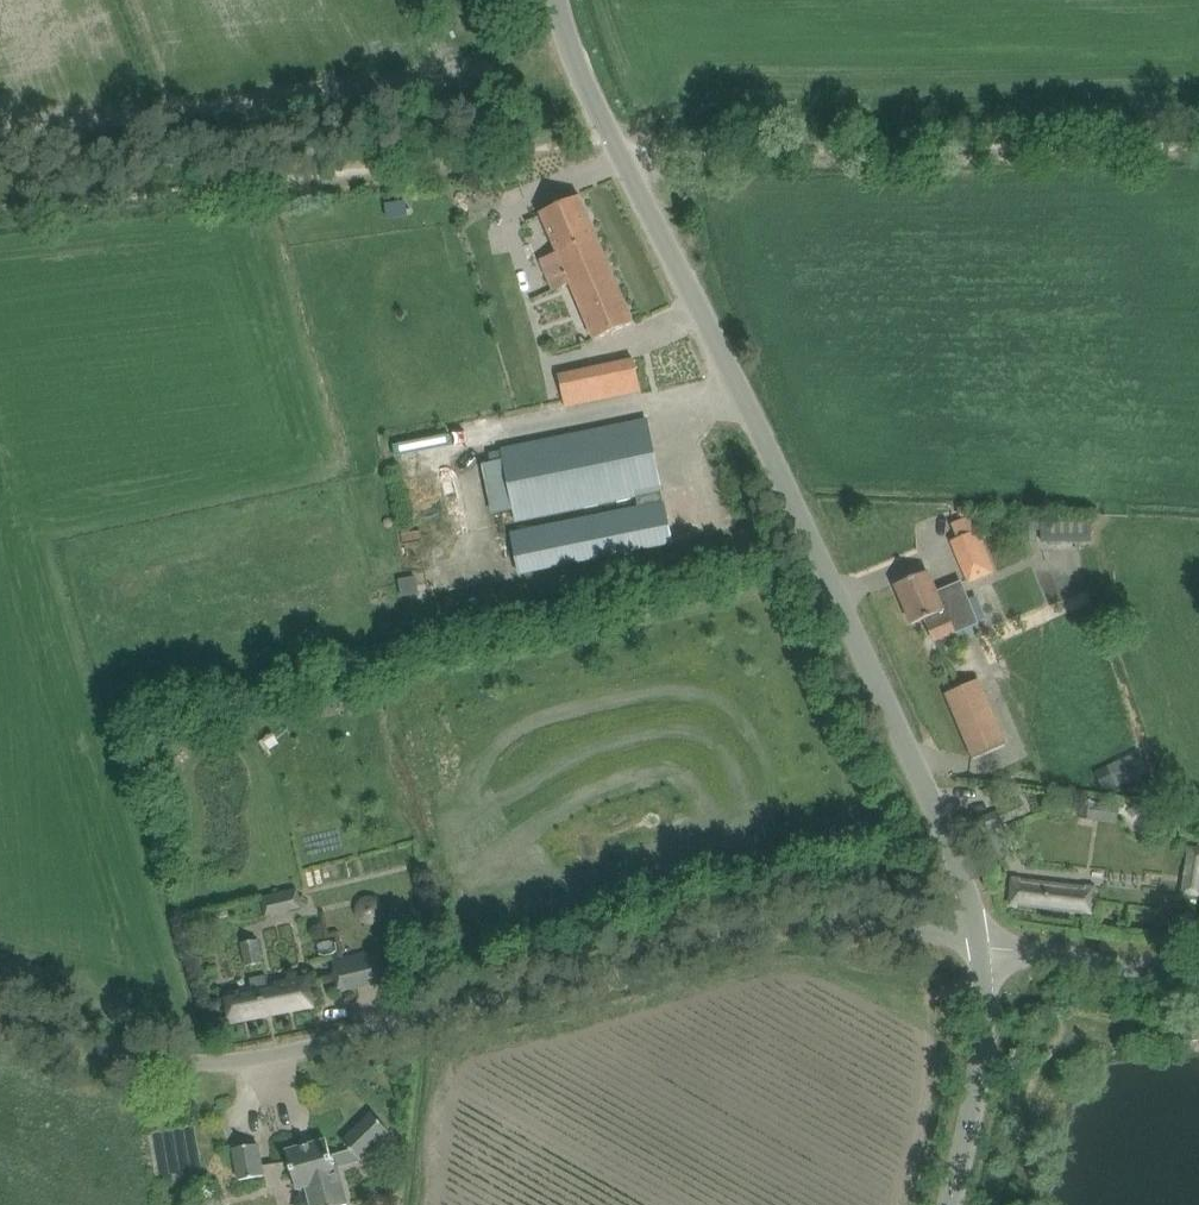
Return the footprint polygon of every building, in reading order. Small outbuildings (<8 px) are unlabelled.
[(555,289),(570,282),(587,275),(575,247),(598,237),(580,195),(540,212),(557,252),(542,259),(555,289)] [(406,198),(386,201),(389,217),(409,214),(406,198)] [(587,275),(570,282),(594,339),(634,322),(598,237),(575,247),(587,275)] [(613,363),(576,371),(583,403),(620,395),(613,363)] [(624,423),(502,448),(516,520),(636,495),(639,507),(512,532),(520,573),(672,542),(647,418),(624,423)] [(1041,519),(1041,549),(1061,549),(1061,542),(1092,542),(1092,523),(1082,523),(1082,519),(1041,519)] [(1009,579),(987,526),(952,540),(975,594),(1009,579)] [(918,575),(896,584),(912,623),(925,618),(934,640),(956,631),(969,625),(960,603),(953,587),(938,594),(928,570),(918,575)] [(1008,742),(980,678),(944,693),(972,758),(1008,742)] [(1107,764),(1117,785),(1148,770),(1138,750),(1107,764)] [(1105,815),(1107,802),(1083,799),(1081,817),(1095,819),(1095,814),(1105,815)] [(978,819),(995,862),(1006,858),(993,826),(1010,819),(1005,808),(978,819)] [(1198,896),(1198,895),(1198,846),(1188,845),(1178,892),(1198,896)] [(1011,904),(1093,914),(1097,888),(1013,878),(1011,904)] [(260,895),(265,914),(301,906),(297,886),(260,895)] [(351,913),(353,919),(356,924),(361,927),(366,929),(372,929),(378,927),(382,923),(385,918),(387,912),(386,906),(383,901),(379,897),(374,894),(368,894),(362,895),(357,898),(354,902),(351,907),(351,913)] [(240,941),(244,964),(263,960),(258,937),(240,941)] [(379,949),(332,960),(340,991),(386,980),(379,949)] [(250,978),(252,988),(226,993),(231,1021),(313,1005),(308,977),(268,985),(267,975),(250,978)] [(343,1141),(360,1159),(389,1130),(371,1112),(343,1141)] [(289,1160),(298,1189),(308,1186),(314,1204),(344,1204),(350,1203),(338,1165),(334,1166),(331,1156),(326,1139),(286,1150),(289,1160)] [(233,1148),(239,1179),(264,1175),(258,1143),(233,1148)]
